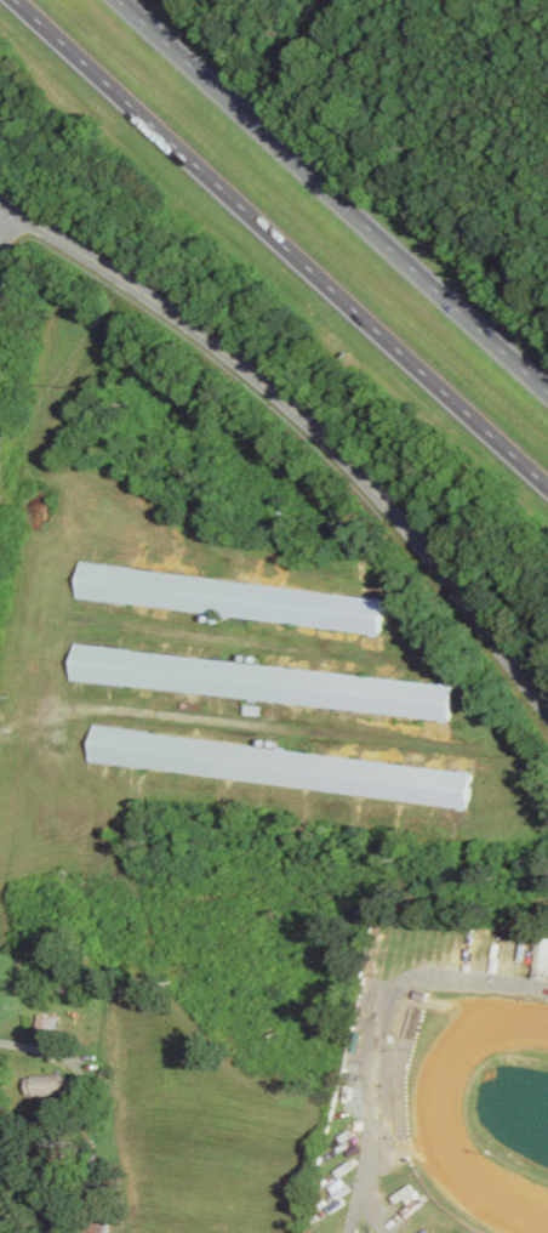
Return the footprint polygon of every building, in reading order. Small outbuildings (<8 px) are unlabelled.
[(77,599),(381,630),(385,595),(81,563),(77,599)] [(72,679),(452,717),(456,682),(75,644),(72,679)] [(93,726),(90,762),(469,805),(473,769),(93,726)] [(547,979),(547,936),(538,935),(533,977),(547,979)] [(28,1095),(74,1094),(74,1073),(27,1074),(28,1095)]
